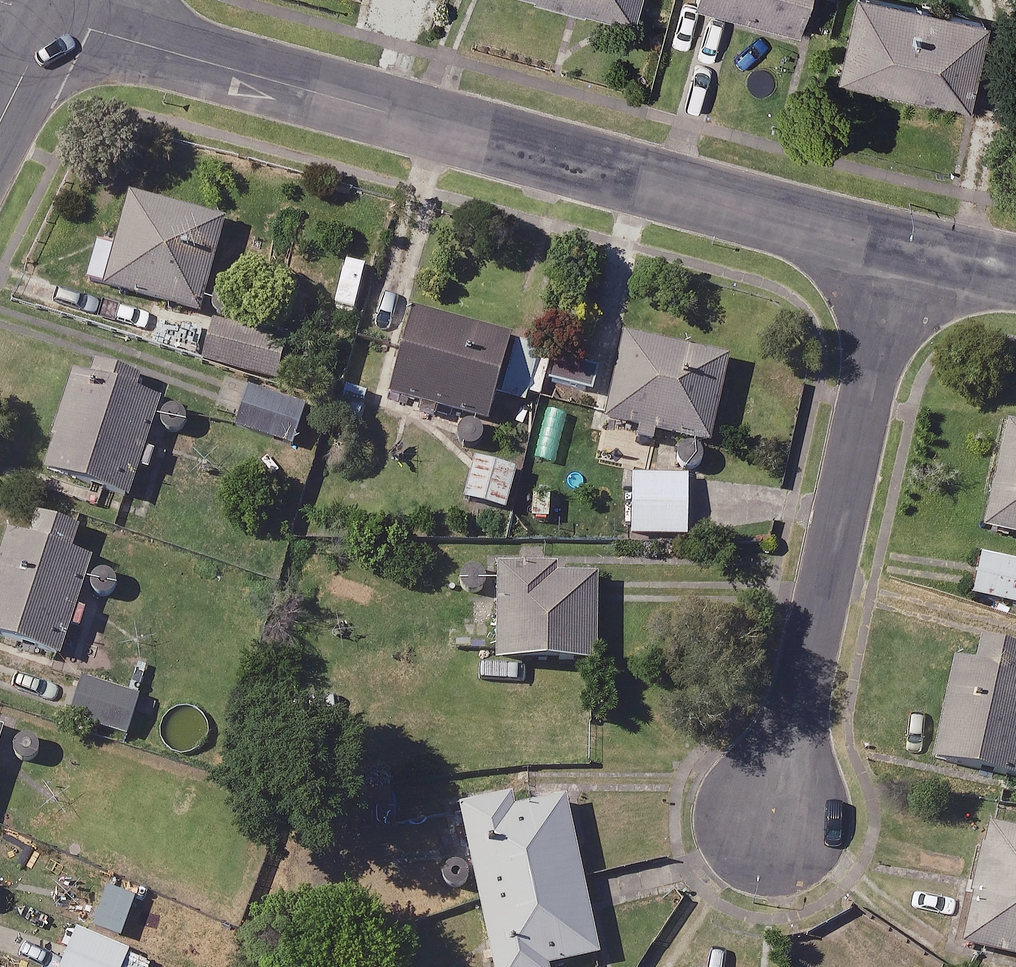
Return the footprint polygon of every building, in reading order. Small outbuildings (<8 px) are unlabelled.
[(631,20),(637,0),(565,0),(631,20)] [(797,26),(804,0),(699,0),(797,26)] [(910,0),(852,0),(836,73),(968,101),(986,16),(910,0)] [(224,218),(131,193),(116,249),(99,245),(90,281),(199,310),(224,218)] [(367,273),(342,269),(336,308),(362,312),(367,273)] [(542,343),(413,309),(391,394),(488,420),(495,391),(527,400),(542,343)] [(287,338),(214,318),(203,358),(275,379),(287,338)] [(727,354),(623,332),(605,418),(710,440),(727,354)] [(166,383),(79,355),(43,466),(130,495),(166,383)] [(307,404),(252,384),(237,425),(292,445),(307,404)] [(1004,420),(983,528),(1015,535),(1015,423),(1004,420)] [(523,469),(474,457),(463,499),(513,511),(523,469)] [(689,474),(632,473),(631,534),(688,535),(689,474)] [(18,503),(0,552),(0,632),(56,653),(92,557),(70,548),(78,525),(18,503)] [(980,554),(972,592),(1015,602),(1015,562),(980,554)] [(597,562),(497,561),(496,657),(596,659),(597,562)] [(963,614),(932,756),(1015,774),(1015,626),(963,614)] [(138,694),(83,679),(72,717),(127,733),(138,694)] [(512,787),(435,804),(447,859),(469,854),(494,966),(547,966),(547,964),(601,953),(567,793),(516,804),(512,787)] [(986,823),(960,943),(1015,955),(1015,829),(986,823)] [(76,927),(59,966),(145,966),(149,958),(76,927)]
